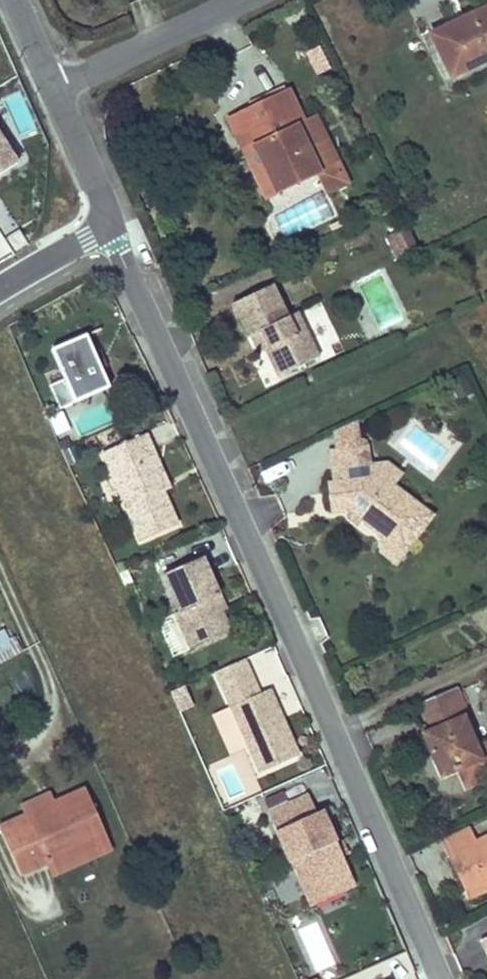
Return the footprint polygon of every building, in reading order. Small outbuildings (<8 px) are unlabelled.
[(434,40),(450,76),(486,59),(486,7),(445,27),(448,33),(434,40)] [(445,27),(431,34),(434,40),(448,33),(445,27)] [(229,118),(245,152),(255,147),(276,191),(317,172),(334,164),(323,140),(306,148),(296,127),(303,124),(287,91),(229,118)] [(313,119),(303,124),(296,127),(306,148),(323,140),(313,119)] [(19,162),(0,133),(0,174),(19,162)] [(255,147),(245,152),(266,196),(276,191),(255,147)] [(334,164),(317,172),(325,190),(343,182),(334,164)] [(418,248),(406,224),(389,233),(400,256),(418,248)] [(255,355),(265,351),(277,377),(320,357),(298,310),(287,315),(273,283),(231,302),(247,337),(255,355)] [(109,388),(86,335),(52,350),(63,377),(51,382),(62,408),(109,388)] [(475,384),(466,364),(449,372),(458,392),(475,384)] [(155,457),(145,433),(101,451),(138,540),(175,524),(161,491),(148,459),(155,457)] [(340,466),(365,462),(362,443),(325,449),(329,481),(325,481),(330,513),(353,510),(360,515),(358,519),(375,532),(401,552),(430,514),(390,483),(373,470),(366,471),(341,474),(340,466)] [(155,457),(148,459),(161,491),(168,488),(155,457)] [(382,460),(365,462),(366,471),(373,470),(390,483),(399,472),(382,460)] [(401,552),(375,532),(379,552),(393,563),(401,552)] [(187,616),(183,618),(200,653),(239,634),(229,614),(222,600),(226,599),(208,561),(169,580),(187,616)] [(233,613),(226,599),(222,600),(229,614),(233,613)] [(200,653),(183,618),(165,627),(182,662),(200,653)] [(0,633),(0,667),(19,657),(11,643),(5,631),(0,633)] [(16,640),(11,643),(19,657),(23,655),(16,640)] [(222,665),(226,676),(255,663),(250,651),(222,665)] [(255,663),(226,676),(266,765),(304,749),(275,682),(265,687),(255,663)] [(180,715),(194,709),(185,689),(171,696),(180,715)] [(428,703),(439,728),(433,730),(424,734),(424,737),(421,738),(427,752),(430,751),(441,778),(458,771),(466,789),(486,780),(486,774),(476,748),(464,720),(468,718),(456,691),(428,703)] [(428,703),(422,706),(433,730),(439,728),(428,703)] [(476,748),(486,774),(486,743),(476,748)] [(0,826),(0,832),(19,876),(47,864),(53,875),(89,859),(112,849),(85,789),(53,803),(26,815),(0,826)] [(356,878),(319,806),(314,809),(305,791),(265,811),(311,901),(356,878)] [(49,794),(22,806),(26,815),(53,803),(49,794)] [(467,893),(486,884),(486,838),(477,844),(470,830),(443,842),(467,893)] [(467,893),(470,899),(486,891),(486,884),(467,893)]
